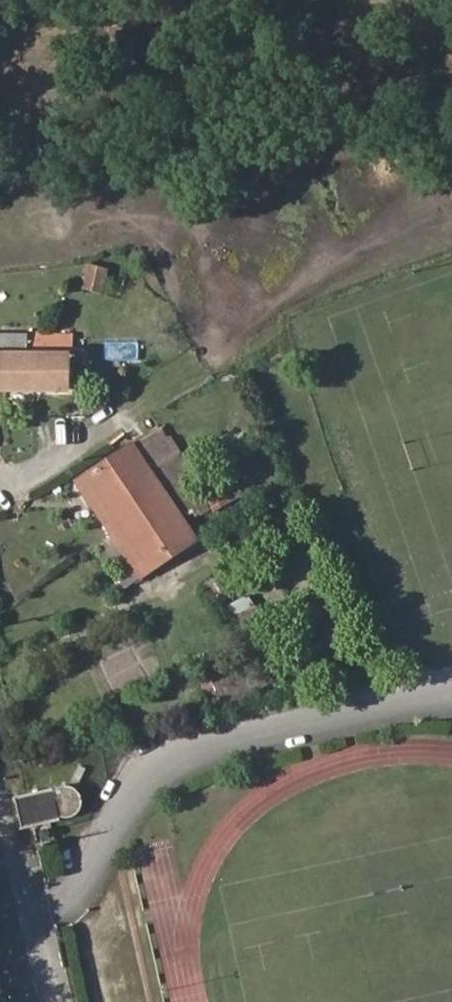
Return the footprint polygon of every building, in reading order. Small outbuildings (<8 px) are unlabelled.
[(83,286),(106,293),(112,271),(89,265),(83,286)] [(67,388),(67,337),(0,337),(0,389),(67,388)] [(164,425),(132,445),(185,525),(217,503),(164,425)] [(196,540),(185,525),(132,445),(76,481),(140,576),(196,540)] [(55,785),(17,794),(24,822),(62,813),(55,785)]
